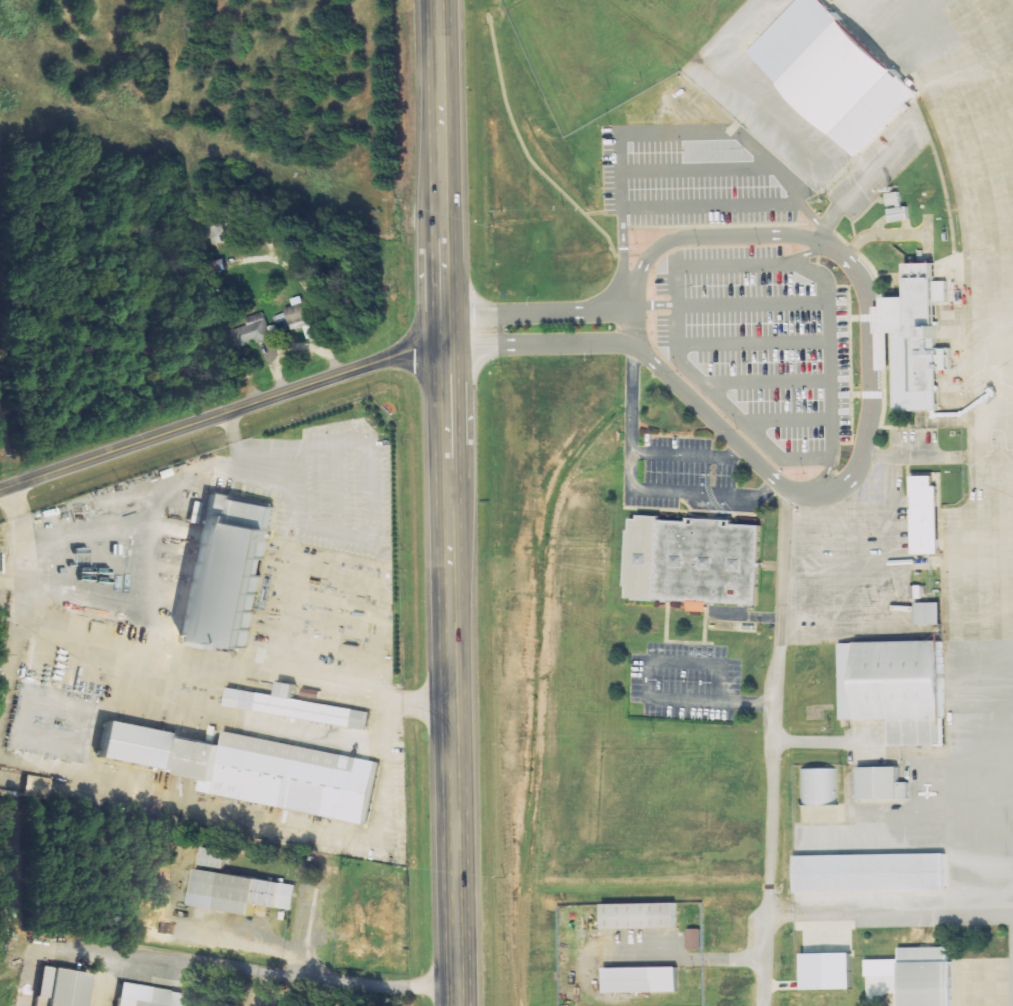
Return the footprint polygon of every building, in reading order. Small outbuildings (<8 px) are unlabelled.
[(747,51),(796,0),(821,0),(917,92),(856,155),(747,51)] [(905,220),(901,191),(885,194),(889,223),(905,220)] [(209,240),(232,234),(227,214),(204,220),(209,240)] [(895,412),(913,412),(938,411),(937,338),(941,338),(940,324),(938,324),(938,304),(937,262),(908,263),(909,300),(881,300),(882,334),(894,333),(895,412)] [(317,319),(310,300),(285,310),(292,329),(317,319)] [(244,319),(247,327),(233,331),(239,349),(272,338),(264,312),(244,319)] [(915,554),(914,509),(916,510),(916,498),(914,498),(914,476),(935,476),(935,486),(940,485),(941,507),(941,554),(930,554),(915,554)] [(275,504),(247,647),(180,634),(209,491),(275,504)] [(688,516),(736,518),(736,522),(764,524),(759,606),(657,600),(657,602),(636,601),(636,597),(630,597),(630,586),(627,586),(631,530),(633,530),(633,517),(639,518),(640,513),(664,514),(664,517),(688,519),(688,516)] [(916,602),(916,625),(940,625),(943,625),(942,602),(940,602),(916,602)] [(943,640),(944,718),(944,746),(889,748),(888,719),(843,720),(840,721),(838,642),(941,640),(943,640)] [(371,712),(368,728),(226,703),(230,685),(278,694),(280,679),(298,682),(295,698),(371,712)] [(381,760),(368,823),(214,791),(216,780),(98,756),(105,720),(221,744),(224,728),(381,760)] [(860,767),(860,800),(909,799),(909,782),(901,782),(901,766),(860,767)] [(838,805),(837,769),(801,770),(802,806),(838,805)] [(20,792),(43,796),(46,779),(23,775),(20,792)] [(225,849),(222,866),(200,863),(203,846),(225,849)] [(795,856),(944,853),(945,890),(796,892),(795,856)] [(297,883),(293,908),(256,901),(254,914),(220,907),(221,897),(194,892),(199,865),(297,883)] [(604,930),(677,928),(676,904),(604,906),(604,930)] [(701,949),(700,929),(687,930),(687,950),(701,949)] [(899,1005),(955,1005),(954,962),(949,962),(949,959),(949,947),(933,947),(899,948),(899,1005)] [(799,991),(848,990),(848,954),(798,955),(799,991)] [(41,965),(34,1005),(83,1005),(89,973),(41,965)] [(601,969),(602,994),(675,992),(675,967),(601,969)] [(117,1005),(190,1005),(193,992),(121,980),(117,1005)]
